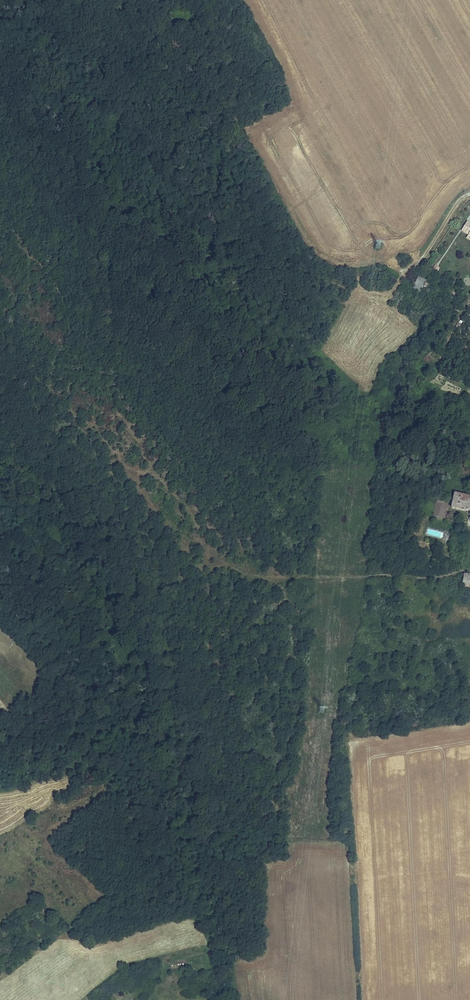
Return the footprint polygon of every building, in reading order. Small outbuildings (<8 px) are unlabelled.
[(469,220),(467,218),(461,228),(463,230),(469,220)] [(414,274),(407,286),(426,296),(433,284),(414,274)] [(435,484),(435,487),(428,519),(446,524),(448,518),(444,517),(450,487),(435,484)] [(451,511),(468,515),(469,507),(469,501),(454,497),(451,511)] [(463,576),(462,589),(469,590),(469,577),(463,576)]
